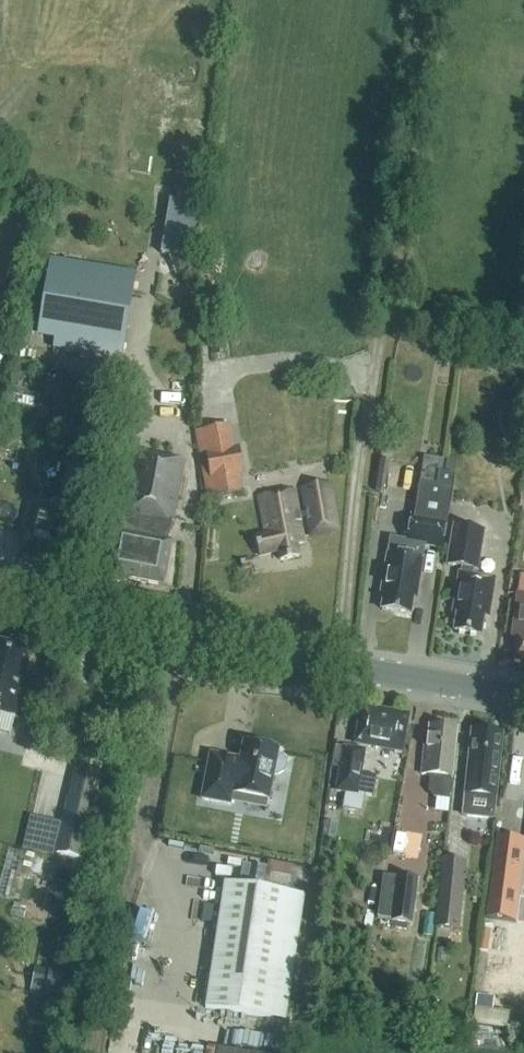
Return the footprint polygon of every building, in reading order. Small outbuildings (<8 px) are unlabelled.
[(190,259),(199,205),(169,200),(160,254),(164,255),(186,259),(190,259)] [(47,276),(37,327),(124,343),(133,292),(47,276)] [(460,348),(445,345),(443,353),(459,356),(460,348)] [(231,425),(202,431),(194,432),(206,500),(243,493),(240,475),(244,474),(239,447),(235,447),(231,425)] [(172,523),(184,462),(132,452),(120,510),(121,511),(116,532),(115,532),(105,580),(125,583),(126,580),(163,586),(171,543),(168,543),(171,523),(172,523)] [(444,474),(442,473),(444,459),(424,455),(421,470),(413,518),(411,518),(406,545),(442,550),(457,460),(447,458),(444,474)] [(309,534),(335,532),(330,488),(304,491),(309,534)] [(296,544),(301,543),(291,494),(260,499),(266,535),(255,539),(259,556),(278,553),(279,561),(298,556),(296,544)] [(34,506),(21,556),(66,568),(74,538),(59,534),(65,515),(34,506)] [(454,631),(480,635),(485,607),(489,608),(494,580),(472,576),(473,569),(476,570),(482,531),(454,527),(447,565),(461,567),(460,574),(459,574),(453,613),(457,613),(454,631)] [(414,587),(417,588),(422,560),(387,554),(380,597),(383,597),(381,610),(409,615),(414,587)] [(516,596),(511,637),(517,638),(514,662),(523,664),(523,597),(516,596)] [(31,650),(0,643),(0,731),(9,733),(13,716),(19,718),(29,680),(24,679),(31,650)] [(400,750),(406,717),(363,709),(357,742),(400,750)] [(428,727),(424,776),(429,776),(428,792),(434,798),(449,800),(451,778),(452,778),(457,730),(428,727)] [(470,728),(462,817),(492,820),(495,797),(497,782),(502,734),(502,731),(470,728)] [(280,754),(277,754),(278,750),(244,743),(240,760),(210,754),(202,799),(230,805),(230,802),(267,809),(273,775),(276,776),(279,775),(284,772),(286,767),(286,761),(283,756),(280,754)] [(358,795),(365,750),(343,746),(336,791),(358,795)] [(75,766),(55,852),(82,859),(102,773),(75,766)] [(345,794),(342,811),(362,814),(365,797),(345,794)] [(523,846),(523,841),(497,837),(486,919),(514,923),(523,846)] [(39,880),(45,855),(10,847),(0,891),(0,893),(7,895),(12,874),(39,880)] [(465,861),(444,859),(436,928),(458,930),(465,861)] [(270,860),(265,876),(290,883),(295,867),(270,860)] [(418,879),(396,876),(396,878),(382,876),(377,919),(391,921),(391,922),(412,925),(418,879)] [(305,895),(224,883),(205,1009),(286,1021),(305,895)] [(35,969),(30,994),(44,997),(81,1004),(86,979),(49,971),(35,969)]
